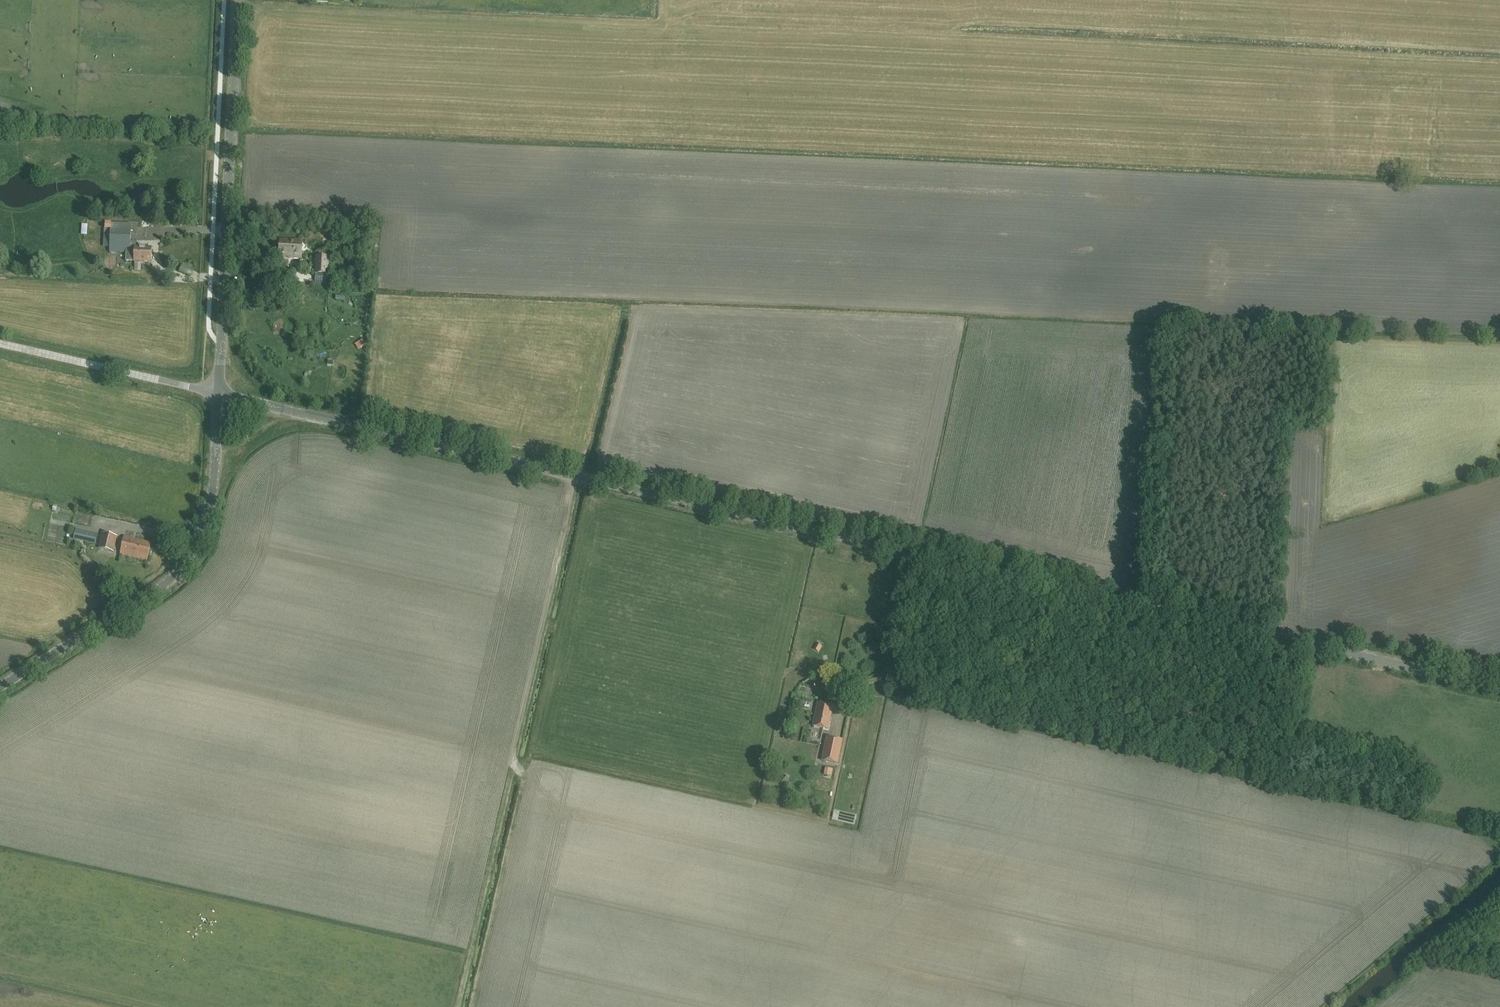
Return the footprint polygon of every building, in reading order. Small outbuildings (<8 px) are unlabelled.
[(111,224),(111,233),(110,251),(126,251),(126,260),(134,260),(134,261),(136,261),(136,262),(140,262),(140,261),(151,261),(151,248),(138,248),(138,245),(136,242),(130,242),(131,225),(111,224)] [(280,240),(280,256),(294,256),(294,257),(301,258),(301,240),(294,240),(294,241),(280,240)] [(327,281),(327,274),(328,274),(329,257),(316,256),(315,274),(317,274),(316,280),(327,281)] [(76,528),(73,539),(95,544),(98,533),(76,528)] [(99,548),(114,552),(117,536),(102,533),(99,548)] [(147,559),(151,543),(132,538),(125,536),(120,553),(147,559)] [(814,648),(819,651),(822,645),(816,643),(814,648)] [(813,726),(828,729),(832,705),(818,702),(813,726)] [(826,736),(821,760),(837,763),(842,740),(826,736)] [(780,780),(784,784),(788,779),(784,775),(780,780)]
